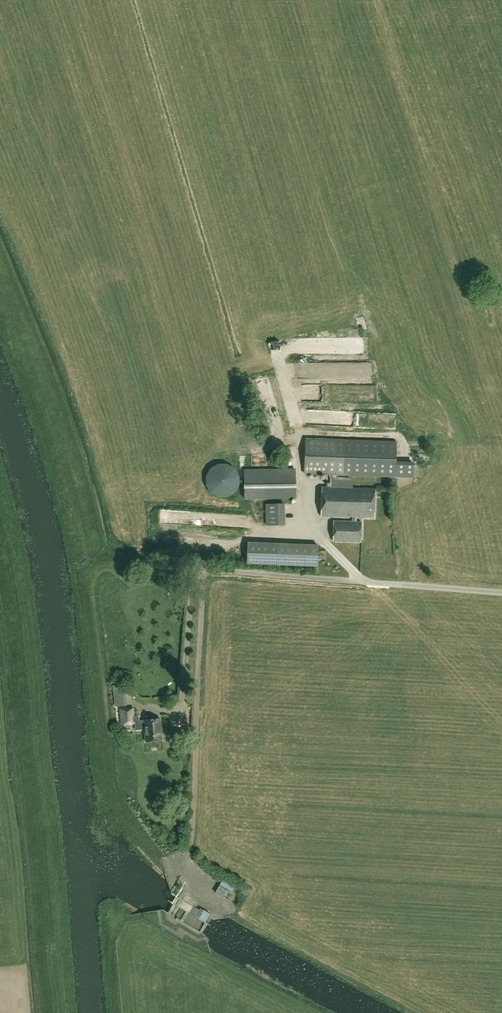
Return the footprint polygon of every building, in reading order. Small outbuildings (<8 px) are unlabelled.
[(263,398),(274,397),(273,379),(265,379),(265,389),(263,389),(263,398)] [(296,383),(297,402),(324,401),(323,395),(353,394),(352,382),(296,383)] [(329,474),(331,479),(330,487),(321,487),(321,516),(351,516),(351,521),(333,521),(333,541),(361,542),(361,522),(356,521),(356,517),(374,517),(375,488),(352,488),(353,475),(395,476),(396,442),(305,439),(304,473),(329,474)] [(260,456),(266,456),(266,448),(255,448),(255,461),(260,461),(260,456)] [(222,465),(215,467),(210,471),(207,480),(208,486),(211,491),(216,495),(223,496),(230,495),(235,490),(238,482),(237,475),(234,470),(229,466),(222,465)] [(295,469),(245,469),(246,499),(296,498),(295,469)] [(284,504),(266,504),(267,525),(285,524),(284,504)] [(176,517),(176,508),(161,509),(161,518),(176,517)] [(318,545),(245,542),(244,564),(317,566),(318,545)] [(116,706),(125,705),(124,685),(114,686),(116,706)] [(121,709),(122,724),(134,723),(134,722),(133,717),(133,708),(121,709)] [(146,742),(162,740),(160,719),(144,721),(144,722),(143,722),(143,721),(139,721),(139,716),(133,717),(134,722),(135,722),(136,730),(144,730),(143,729),(144,729),(145,731),(146,742)] [(222,879),(222,880),(219,885),(218,885),(219,886),(215,892),(215,891),(214,891),(228,900),(229,899),(225,897),(228,891),(232,894),(232,893),(231,892),(234,887),(236,887),(222,879)] [(189,912),(188,912),(205,923),(207,919),(208,917),(210,914),(200,908),(199,909),(192,905),(192,906),(199,910),(197,913),(195,916),(189,912)]
